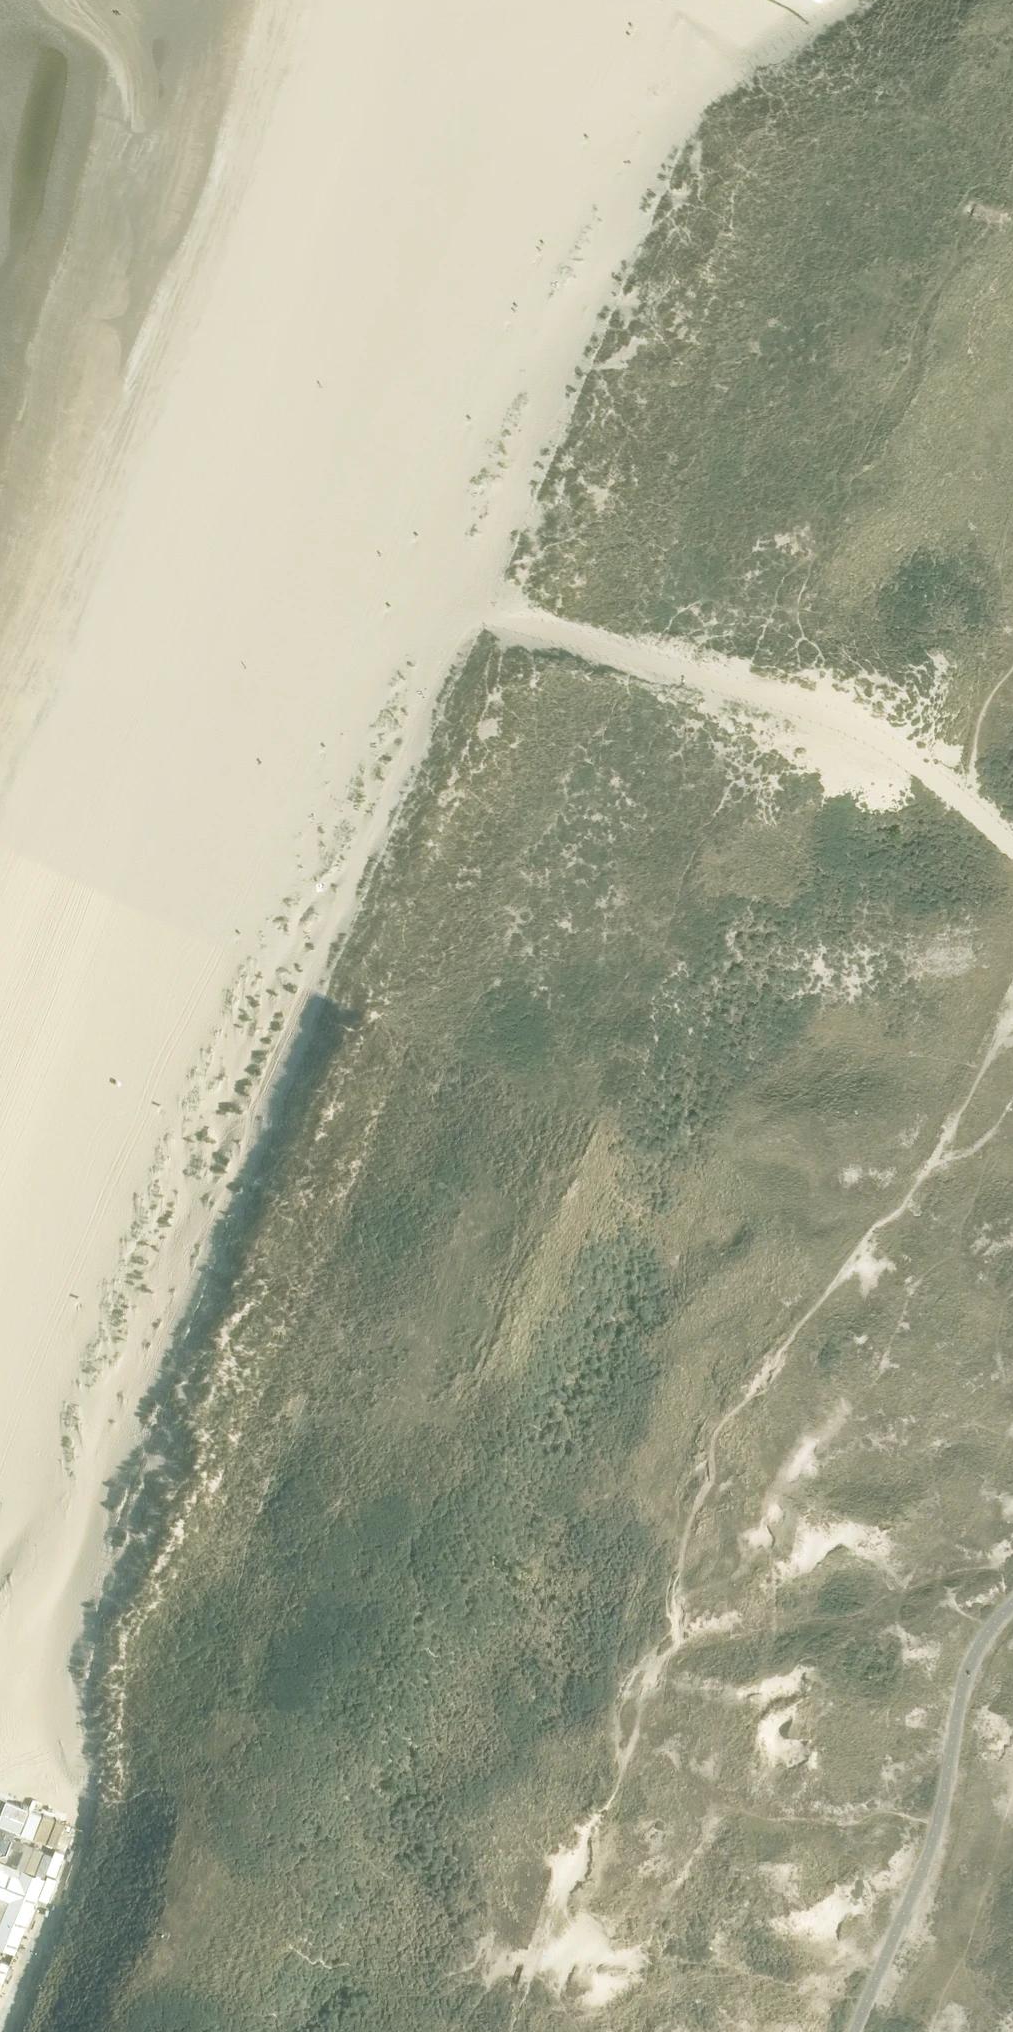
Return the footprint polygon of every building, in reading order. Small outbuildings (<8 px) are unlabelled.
[(30,1834),(39,1811),(2,1797),(0,1802),(0,1823),(30,1834)] [(0,1928),(0,1947),(20,1955),(51,1881),(24,1870),(0,1928)]
